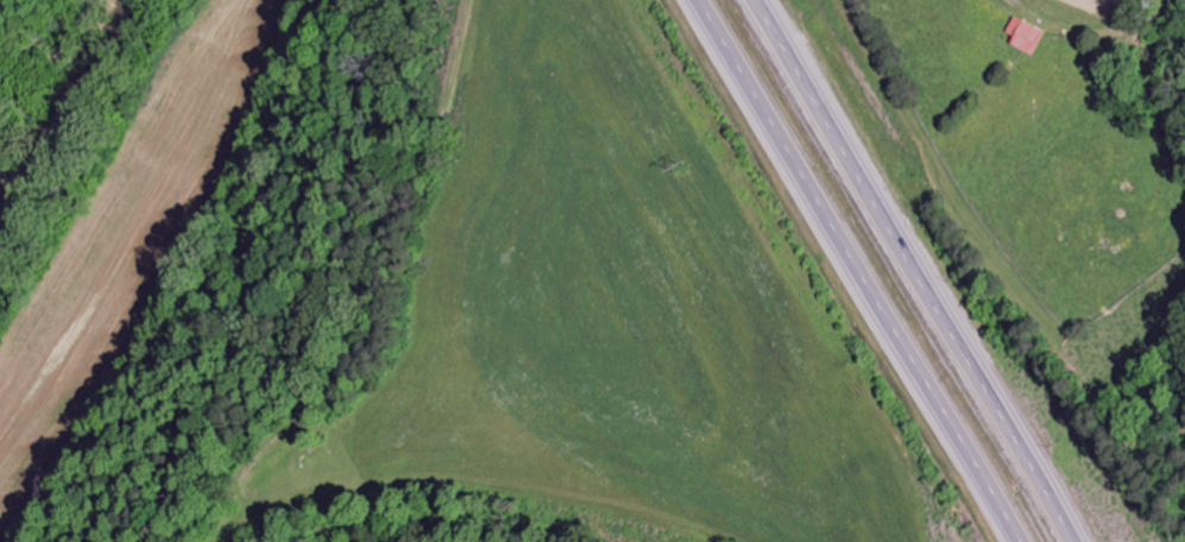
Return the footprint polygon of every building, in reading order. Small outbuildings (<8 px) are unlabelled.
[(1018,46),(1043,57),(1054,33),(1021,18),(1014,34),(1022,38),(1018,46)]
